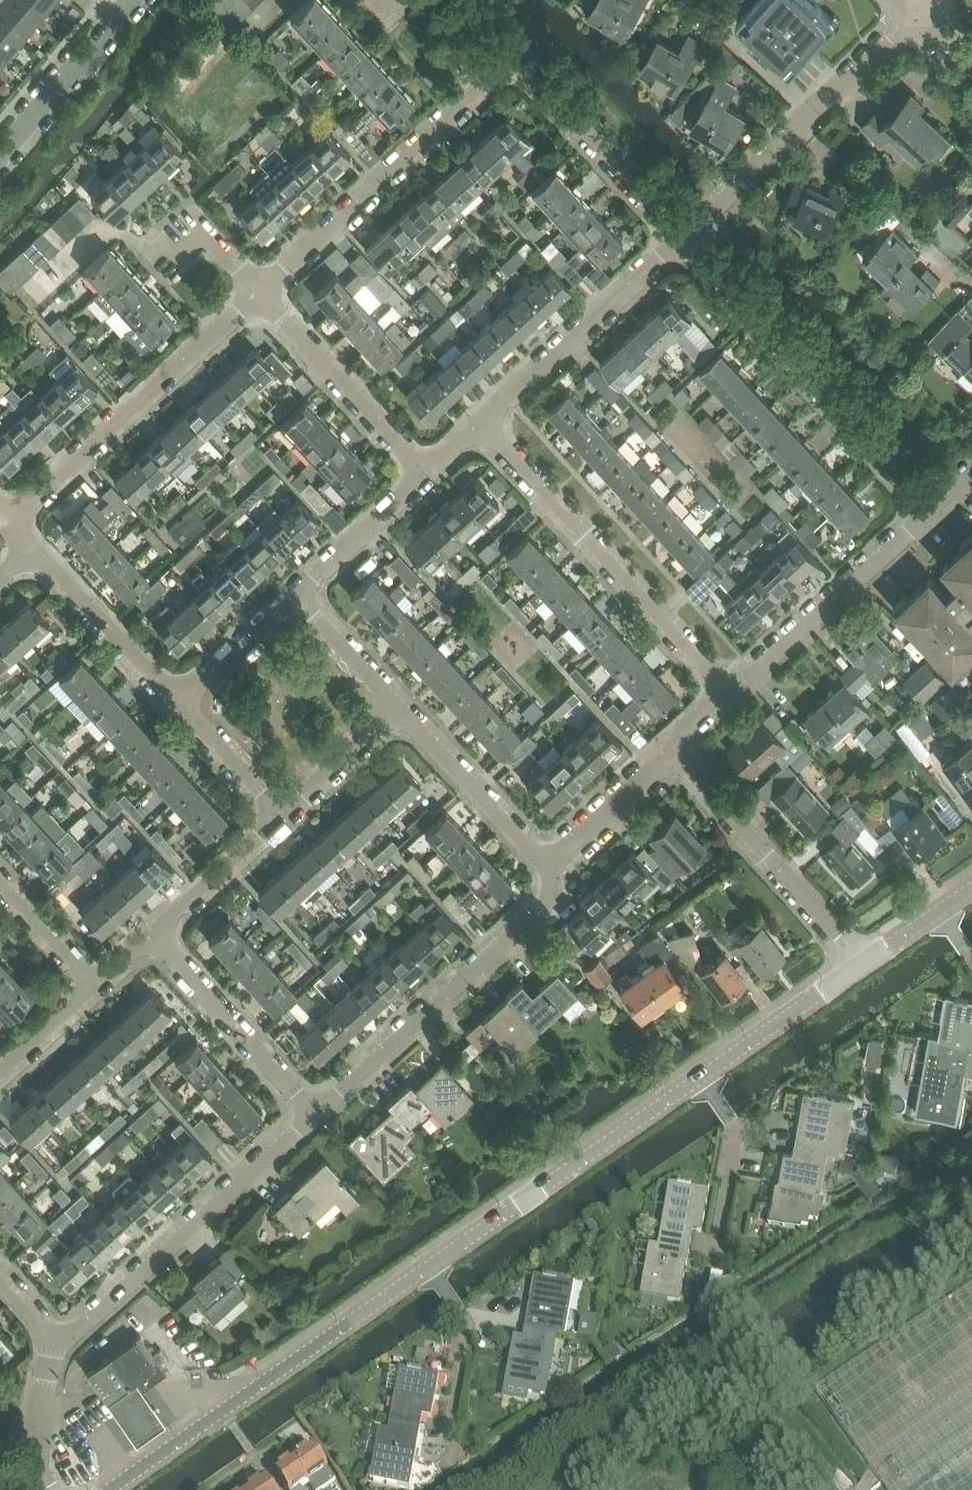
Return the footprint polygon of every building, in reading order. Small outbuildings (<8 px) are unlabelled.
[(52,0),(0,0),(0,61),(52,0)] [(232,26),(243,16),(228,0),(213,0),(211,2),(232,26)] [(243,16),(252,7),(245,0),(228,0),(243,16)] [(290,16),(307,34),(332,11),(321,0),(307,0),(290,16)] [(645,0),(599,0),(590,15),(624,35),(645,0)] [(813,0),(757,0),(737,22),(791,72),(837,23),(813,0)] [(323,52),(348,29),(332,11),(307,34),(323,52)] [(348,29),(323,52),(339,70),(365,46),(348,29)] [(690,36),(680,52),(659,40),(641,71),(654,79),(653,81),(664,88),(666,86),(675,92),(703,45),(690,36)] [(718,38),(709,48),(724,62),(733,52),(718,38)] [(277,45),(269,53),(281,66),(289,59),(277,45)] [(365,46),(339,70),(356,87),(381,64),(365,46)] [(724,62),(719,68),(729,77),(743,62),(733,52),(724,62)] [(371,104),(397,81),(381,64),(356,87),(371,104)] [(721,78),(692,127),(726,148),(733,136),(745,116),(725,104),(736,86),(721,78)] [(706,79),(698,88),(707,94),(713,83),(706,79)] [(399,114),(414,100),(397,81),(371,104),(372,105),(359,116),(366,124),(379,112),(389,123),(393,119),(399,114)] [(311,83),(301,92),(308,99),(317,90),(311,83)] [(313,105),(323,96),(317,90),(308,99),(313,105)] [(912,94),(888,119),(878,109),(861,127),(879,144),(890,132),(925,164),(937,151),(942,156),(955,142),(919,109),(923,105),(912,94)] [(304,118),(311,112),(297,96),(291,101),(297,108),(296,108),(304,118)] [(136,112),(145,122),(151,116),(135,98),(130,104),(136,112)] [(399,114),(393,119),(403,130),(409,125),(399,114)] [(529,140),(507,116),(489,133),(511,157),(525,172),(534,181),(552,165),(544,156),(534,165),(520,149),(529,140)] [(113,123),(129,141),(135,135),(120,118),(113,123)] [(343,119),(334,127),(340,133),(349,125),(343,119)] [(366,144),(353,129),(349,125),(340,133),(357,152),(366,144)] [(281,139),(273,129),(266,135),(275,145),(281,139)] [(163,130),(156,136),(145,146),(166,169),(184,153),(163,130)] [(329,131),(323,136),(310,148),(333,174),(352,157),(329,131)] [(511,157),(489,133),(471,149),(493,173),(511,157)] [(260,141),(269,150),(275,145),(266,135),(260,141)] [(110,144),(104,149),(113,159),(119,154),(110,144)] [(166,169),(145,146),(127,162),(148,185),(166,169)] [(333,174),(310,148),(292,165),(315,190),(333,174)] [(493,173),(471,149),(454,166),(475,190),(493,173)] [(267,172),(298,206),(315,190),(292,165),(284,156),(267,172)] [(148,185),(127,162),(109,178),(131,202),(148,185)] [(247,172),(238,162),(231,168),(240,177),(247,172)] [(475,190),(454,166),(436,182),(465,213),(458,205),(475,190)] [(213,184),(222,194),(240,177),(231,168),(213,184)] [(556,169),(531,191),(547,209),(572,186),(556,169)] [(249,187),(258,196),(257,197),(280,222),(298,206),(267,172),(249,187)] [(525,172),(516,181),(524,189),(534,181),(525,172)] [(102,207),(112,219),(131,202),(109,178),(90,195),(102,207)] [(465,213),(436,182),(419,198),(447,229),(465,213)] [(829,199),(820,195),(821,193),(809,187),(809,188),(797,182),(786,206),(798,212),(795,216),(828,232),(844,197),(832,191),(829,199)] [(564,227),(588,204),(572,186),(547,209),(564,227)] [(961,191),(925,232),(938,245),(955,227),(953,225),(969,208),(971,211),(971,201),(961,191)] [(96,213),(79,196),(70,204),(86,222),(96,213)] [(239,213),(262,238),(280,222),(257,197),(239,213)] [(447,229),(419,198),(401,214),(423,238),(430,245),(447,229)] [(505,207),(497,199),(490,205),(498,214),(505,207)] [(86,222),(70,204),(60,213),(77,231),(86,222)] [(581,245),(605,223),(588,204),(564,227),(581,245)] [(481,214),(490,222),(498,214),(490,205),(481,214)] [(77,231),(60,213),(51,222),(67,239),(77,231)] [(525,213),(516,222),(524,230),(533,222),(525,213)] [(423,238),(401,214),(383,230),(405,254),(423,238)] [(67,239),(51,222),(42,230),(58,248),(67,239)] [(533,240),(542,231),(533,222),(524,230),(533,240)] [(581,246),(567,258),(558,266),(574,285),(583,276),(576,269),(574,267),(588,254),(597,263),(622,241),(605,223),(581,245),(581,246)] [(888,281),(909,259),(910,260),(918,251),(912,246),(893,227),(863,257),(888,281)] [(952,258),(957,253),(969,240),(955,227),(938,245),(952,258)] [(472,238),(464,229),(455,237),(463,246),(472,238)] [(58,248),(42,230),(32,239),(49,257),(58,248)] [(365,247),(387,271),(405,254),(383,230),(365,247)] [(446,246),(454,255),(463,246),(455,237),(446,246)] [(49,257),(32,239),(23,248),(39,266),(49,257)] [(969,240),(957,253),(971,267),(971,243),(969,240)] [(111,246),(85,269),(102,288),(127,264),(111,246)] [(39,266),(23,248),(13,257),(30,275),(39,266)] [(526,258),(517,248),(508,257),(516,266),(526,258)] [(567,258),(558,249),(549,257),(558,266),(567,258)] [(345,284),(336,274),(314,294),(331,313),(377,270),(360,252),(349,262),(358,271),(345,284)] [(30,275),(13,257),(4,266),(20,283),(30,275)] [(499,265),(507,275),(516,266),(508,257),(499,265)] [(909,259),(888,281),(881,288),(907,313),(940,279),(927,267),(922,272),(910,260),(909,259)] [(437,271),(428,261),(420,270),(428,279),(437,271)] [(102,288),(93,296),(109,313),(118,305),(143,282),(127,264),(102,288)] [(11,292),(20,283),(4,266),(0,269),(0,281),(11,292)] [(570,288),(551,267),(532,284),(552,305),(570,288)] [(377,270),(331,313),(347,330),(393,288),(377,270)] [(410,278),(419,287),(428,279),(420,270),(410,278)] [(469,272),(461,280),(466,286),(474,278),(469,272)] [(134,323),(160,299),(143,282),(118,305),(134,323)] [(492,292),(483,283),(474,291),(483,301),(492,292)] [(515,300),(534,321),(552,305),(532,284),(515,300)] [(394,288),(385,295),(393,304),(377,319),(369,310),(347,330),(364,349),(394,320),(401,313),(402,313),(410,306),(410,305),(394,288)] [(429,288),(419,297),(436,316),(441,311),(446,307),(429,288)] [(457,308),(465,317),(483,301),(474,291),(457,308)] [(692,354),(700,362),(719,346),(711,337),(693,318),(673,296),(655,313),(675,335),(692,354)] [(958,377),(971,390),(971,340),(965,333),(971,326),(971,296),(930,341),(963,372),(958,377)] [(141,350),(176,318),(160,299),(134,323),(125,332),(141,350)] [(497,317),(516,337),(534,321),(515,300),(497,317)] [(439,324),(448,334),(465,317),(457,308),(439,324)] [(675,335),(655,313),(637,329),(657,352),(675,335)] [(59,315),(50,324),(56,331),(65,322),(59,315)] [(479,333),(499,354),(516,337),(497,317),(479,333)] [(380,367),(411,338),(394,320),(364,349),(380,367)] [(56,331),(67,342),(76,334),(65,322),(56,331)] [(430,333),(439,342),(448,334),(439,324),(430,333)] [(657,352),(637,329),(619,346),(640,368),(657,352)] [(462,349),(481,370),(499,354),(479,333),(462,349)] [(72,349),(80,357),(91,347),(83,338),(72,349)] [(156,347),(162,354),(170,346),(164,340),(156,347)] [(47,354),(38,344),(31,351),(40,361),(47,354)] [(601,363),(621,385),(640,368),(619,346),(601,363)] [(256,348),(237,365),(257,386),(274,371),(282,380),(292,370),(292,369),(297,364),(289,355),(283,360),(272,348),(271,348),(272,349),(264,356),(256,348)] [(422,358),(413,349),(404,357),(413,366),(422,358)] [(444,365),(463,386),(481,370),(462,349),(444,365)] [(702,383),(708,378),(717,388),(739,368),(723,350),(695,375),(702,383)] [(25,356),(34,366),(40,361),(31,351),(25,356)] [(97,357),(92,351),(82,359),(87,365),(97,357)] [(682,378),(691,371),(700,362),(692,354),(684,362),(678,366),(669,356),(666,359),(682,378)] [(87,365),(104,384),(113,375),(97,357),(87,365)] [(395,365),(404,374),(413,366),(404,357),(395,365)] [(99,388),(76,363),(58,380),(81,405),(99,388)] [(257,386),(237,365),(220,381),(239,402),(257,386)] [(426,381),(446,402),(463,386),(444,365),(426,381)] [(126,384),(138,373),(132,367),(120,378),(126,384)] [(613,385),(597,367),(588,375),(604,393),(613,385)] [(734,406),(756,386),(739,368),(717,388),(734,406)] [(2,377),(0,379),(0,388),(4,393),(6,392),(12,398),(16,395),(10,388),(11,387),(2,377)] [(657,386),(651,380),(665,395),(674,387),(666,377),(657,386)] [(81,405),(58,380),(40,396),(63,421),(81,405)] [(648,394),(656,403),(665,395),(651,380),(645,385),(651,391),(648,394)] [(239,402),(220,381),(202,397),(222,418),(239,402)] [(408,398),(427,419),(446,402),(426,381),(408,398)] [(612,402),(621,394),(613,385),(604,393),(612,402)] [(683,386),(673,395),(682,405),(692,396),(683,386)] [(750,424),(772,404),(756,386),(734,406),(750,424)] [(298,398),(289,389),(273,403),(282,413),(298,398)] [(570,391),(549,410),(566,429),(587,409),(570,391)] [(63,421),(40,396),(22,412),(45,437),(63,421)] [(222,418),(202,397),(185,413),(204,434),(222,418)] [(280,423),(297,441),(321,418),(313,410),(315,408),(308,400),(306,402),(304,400),(280,423)] [(273,403),(265,410),(274,420),(282,413),(273,403)] [(767,442),(788,422),(772,404),(750,424),(767,442)] [(582,446),(603,427),(587,409),(566,429),(582,446)] [(45,437),(22,412),(5,428),(28,454),(45,437)] [(646,421),(638,412),(629,420),(637,429),(646,421)] [(204,434),(185,413),(167,429),(187,450),(195,458),(203,451),(195,442),(204,434)] [(708,413),(698,422),(707,431),(717,422),(708,413)] [(297,441),(314,459),(338,436),(336,434),(338,432),(331,425),(329,426),(321,418),(297,441)] [(662,438),(646,421),(637,429),(653,446),(662,438)] [(717,422),(707,431),(723,449),(733,440),(717,422)] [(783,459),(805,439),(788,422),(767,442),(783,459)] [(598,464),(620,445),(603,427),(582,446),(598,464)] [(10,470),(28,454),(5,428),(0,433),(0,459),(10,470)] [(257,435),(252,428),(240,439),(246,445),(257,435)] [(187,450),(167,429),(149,446),(169,467),(187,450)] [(314,459),(330,476),(354,454),(347,446),(348,444),(348,443),(341,436),(339,438),(338,436),(314,459)] [(678,456),(662,438),(653,446),(670,464),(678,456)] [(230,449),(236,455),(246,445),(240,439),(230,449)] [(800,478),(821,457),(805,439),(783,459),(799,477),(800,478)] [(733,440),(723,449),(740,467),(749,458),(733,440)] [(270,445),(264,451),(274,462),(281,456),(270,445)] [(614,482),(636,462),(620,445),(598,464),(614,482)] [(169,467),(149,446),(132,462),(151,483),(169,467)] [(220,451),(217,454),(222,461),(226,457),(220,451)] [(354,454),(330,476),(347,494),(371,472),(369,470),(371,468),(363,460),(362,462),(354,454)] [(284,473),(291,466),(281,456),(274,462),(284,473)] [(686,465),(678,456),(670,464),(678,473),(686,465)] [(798,493),(807,485),(816,495),(838,475),(821,457),(800,478),(799,477),(791,485),(798,493)] [(748,476),(757,467),(749,458),(740,467),(748,476)] [(222,467),(216,461),(205,471),(211,478),(222,467)] [(114,478),(133,500),(151,483),(132,462),(114,478)] [(631,500),(652,480),(636,462),(614,482),(631,500)] [(280,477),(274,470),(256,487),(262,494),(280,477)] [(195,481),(201,487),(211,478),(205,471),(195,481)] [(832,513),(854,493),(838,475),(816,495),(832,513)] [(466,487),(458,495),(480,520),(499,503),(476,478),(474,480),(472,478),(464,486),(466,487)] [(647,517),(668,498),(652,480),(631,500),(647,517)] [(310,481),(300,490),(307,497),(317,489),(310,481)] [(702,482),(693,491),(701,500),(711,491),(702,482)] [(83,506),(62,526),(78,543),(99,524),(116,508),(125,500),(111,485),(102,493),(108,500),(91,515),(83,506)] [(774,485),(764,493),(773,502),(782,494),(774,485)] [(245,497),(251,504),(262,494),(256,487),(245,497)] [(355,495),(364,505),(373,496),(364,487),(355,495)] [(321,513),(331,504),(317,489),(307,497),(321,513)] [(710,509),(719,501),(711,491),(701,500),(710,509)] [(187,500),(181,493),(170,503),(176,510),(187,500)] [(849,531),(871,511),(854,493),(832,513),(849,531)] [(782,512),(791,503),(782,494),(773,502),(782,512)] [(442,510),(440,511),(462,536),(480,520),(458,495),(449,502),(448,501),(440,508),(442,510)] [(300,536),(319,519),(299,498),(281,514),(300,536)] [(663,535),(684,516),(668,498),(647,517),(663,535)] [(125,500),(116,508),(116,509),(124,517),(133,508),(125,500)] [(159,513),(165,520),(176,510),(170,503),(159,513)] [(245,510),(238,504),(220,520),(227,527),(245,510)] [(182,544),(205,523),(191,508),(168,529),(182,544)] [(275,508),(267,515),(273,522),(263,531),(262,531),(282,553),(300,536),(281,514),(275,508)] [(430,520),(422,528),(444,553),(462,536),(440,511),(438,513),(436,511),(428,518),(430,520)] [(679,553),(700,533),(684,516),(663,535),(679,553)] [(726,525),(734,535),(743,527),(734,517),(726,525)] [(771,527),(762,518),(753,527),(761,535),(771,527)] [(210,530),(216,537),(227,527),(220,520),(210,530)] [(806,521),(798,529),(805,537),(814,529),(806,521)] [(521,531),(512,522),(497,537),(505,546),(521,531)] [(116,542),(99,524),(78,543),(95,561),(116,542)] [(149,524),(142,530),(152,541),(158,535),(149,524)] [(240,540),(245,547),(265,568),(282,553),(262,531),(263,531),(257,525),(240,540)] [(736,543),(744,552),(761,535),(753,527),(736,543)] [(444,553),(422,528),(414,535),(412,533),(404,540),(406,542),(404,544),(427,569),(444,553)] [(814,546),(823,538),(814,529),(805,537),(814,546)] [(696,571),(717,552),(700,533),(679,553),(696,571)] [(527,534),(506,553),(523,571),(543,552),(527,534)] [(162,552),(169,546),(158,535),(152,541),(162,552)] [(489,544),(498,553),(505,546),(497,537),(489,544)] [(818,560),(797,538),(779,555),(800,577),(818,560)] [(944,565),(960,582),(947,594),(931,577),(897,608),(954,670),(971,654),(971,540),(944,565)] [(111,579),(132,559),(116,542),(95,561),(111,579)] [(202,549),(197,542),(185,553),(191,559),(202,549)] [(227,563),(247,585),(265,568),(245,547),(228,563),(227,563)] [(727,551),(718,560),(725,568),(734,560),(727,551)] [(539,589),(560,569),(543,552),(523,571),(539,588),(539,589)] [(174,562),(180,569),(191,559),(185,553),(174,562)] [(399,554),(389,562),(404,578),(413,569),(399,554)] [(763,570),(757,564),(756,565),(782,593),(800,577),(779,555),(763,570)] [(210,579),(209,579),(229,601),(247,585),(227,563),(228,563),(221,556),(211,565),(217,572),(210,579)] [(450,558),(443,564),(456,577),(462,571),(450,558)] [(128,597),(149,578),(132,559),(111,579),(128,597)] [(726,605),(746,627),(764,610),(738,582),(725,568),(718,560),(700,576),(712,589),(721,580),(736,596),(726,605)] [(480,569),(474,562),(463,572),(469,579),(480,569)] [(756,565),(738,582),(764,610),(782,593),(756,565)] [(192,578),(200,588),(192,595),(212,617),(229,601),(209,579),(210,579),(201,569),(192,578)] [(411,586),(420,577),(413,569),(404,578),(411,586)] [(536,605),(546,596),(555,606),(576,587),(560,569),(539,589),(539,588),(529,598),(536,605)] [(490,587),(497,581),(487,570),(480,576),(490,587)] [(449,591),(453,594),(469,579),(463,572),(452,582),(455,585),(449,591)] [(371,574),(350,594),(367,612),(388,592),(371,574)] [(167,587),(158,578),(150,585),(159,595),(167,587)] [(150,585),(135,599),(144,609),(159,595),(150,585)] [(576,587),(555,606),(572,624),(592,605),(576,587)] [(383,629),(404,610),(388,592),(367,612),(383,629)] [(436,593),(429,599),(439,610),(446,604),(436,593)] [(167,604),(194,634),(212,617),(192,595),(174,611),(167,603),(167,604)] [(510,595),(503,601),(513,612),(520,606),(510,595)] [(48,623),(29,602),(11,619),(30,639),(48,623)] [(167,604),(149,620),(176,650),(194,634),(167,604)] [(449,621),(456,615),(446,604),(439,610),(449,621)] [(592,605),(572,624),(588,641),(609,622),(592,605)] [(523,623),(530,617),(520,606),(513,612),(523,623)] [(400,647),(420,628),(404,610),(383,629),(400,647)] [(30,639),(11,619),(0,629),(0,642),(12,656),(30,639)] [(609,622),(588,641),(604,659),(625,640),(609,622)] [(843,646),(856,661),(841,675),(855,690),(870,676),(873,679),(898,657),(868,623),(843,646)] [(416,664),(437,645),(420,628),(400,647),(416,664)] [(468,628),(461,635),(471,646),(478,639),(468,628)] [(543,630),(536,637),(546,647),(553,641),(543,630)] [(481,656),(488,650),(478,639),(471,646),(481,656)] [(625,640),(604,659),(621,676),(641,657),(625,640)] [(556,658),(563,652),(553,641),(546,647),(556,658)] [(12,656),(0,642),(0,667),(12,656)] [(432,682),(453,663),(437,645),(416,664),(432,682)] [(52,662),(56,658),(51,652),(47,656),(52,662)] [(57,669),(68,660),(62,653),(56,658),(52,662),(51,663),(57,669)] [(96,676),(80,657),(59,676),(75,695),(96,676)] [(641,657),(621,676),(638,695),(658,676),(641,657)] [(923,699),(946,679),(929,661),(906,681),(923,699)] [(40,672),(46,679),(57,669),(51,663),(40,672)] [(449,700),(469,680),(453,663),(432,682),(449,700)] [(511,674),(501,663),(494,670),(504,681),(511,674)] [(575,666),(568,672),(578,683),(585,677),(575,666)] [(509,696),(521,685),(511,674),(504,681),(500,685),(509,696)] [(30,675),(23,681),(27,685),(33,692),(40,685),(30,675)] [(833,683),(838,688),(826,698),(849,723),(869,705),(855,690),(841,675),(833,683)] [(113,693),(96,676),(75,695),(92,712),(113,693)] [(654,712),(674,693),(658,676),(638,695),(654,712)] [(588,693),(595,687),(585,677),(578,683),(588,693)] [(465,717),(486,698),(469,680),(449,700),(465,717)] [(33,692),(27,685),(16,695),(22,702),(33,692)] [(129,711),(113,693),(92,712),(108,730),(129,711)] [(942,694),(931,702),(945,722),(956,714),(942,694)] [(16,695),(5,705),(12,712),(22,702),(16,695)] [(481,735),(502,715),(486,698),(465,717),(481,735)] [(572,704),(566,698),(555,707),(561,714),(572,704)] [(827,740),(828,742),(849,723),(826,698),(806,717),(817,730),(816,733),(816,737),(819,741),(823,742),(827,740)] [(532,721),(544,710),(534,699),(521,711),(532,721)] [(621,710),(613,701),(604,710),(612,719),(621,710)] [(545,717),(550,724),(561,714),(555,707),(545,717)] [(26,726),(33,720),(23,709),(16,715),(26,726)] [(920,709),(910,717),(924,736),(934,729),(920,709)] [(635,725),(621,710),(612,719),(625,733),(635,725)] [(108,730),(124,748),(145,728),(129,711),(108,730)] [(498,753),(519,734),(502,715),(481,735),(498,753)] [(598,717),(580,734),(603,759),(611,752),(612,753),(621,746),(619,744),(621,742),(598,717)] [(4,726),(1,723),(0,724),(0,739),(10,750),(27,735),(12,719),(4,726)] [(786,745),(795,754),(805,745),(785,723),(775,732),(763,719),(730,749),(753,774),(786,745)] [(897,737),(886,724),(876,733),(887,745),(897,737)] [(161,746),(145,728),(124,748),(140,765),(161,746)] [(536,743),(527,733),(520,741),(529,750),(536,743)] [(866,743),(877,755),(887,745),(876,733),(866,743)] [(46,734),(39,740),(49,751),(56,745),(46,734)] [(580,734),(563,751),(586,775),(587,774),(589,775),(597,768),(595,766),(603,759),(580,734)] [(958,750),(971,769),(971,739),(958,750)] [(33,741),(25,748),(34,758),(42,751),(33,741)] [(504,755),(513,764),(529,750),(520,741),(504,755)] [(49,751),(58,762),(65,755),(56,745),(49,751)] [(177,764),(161,746),(140,765),(156,783),(177,764)] [(971,798),(971,769),(958,750),(944,760),(971,798)] [(45,770),(53,763),(42,751),(34,758),(45,770)] [(563,751),(544,767),(568,792),(576,784),(577,786),(585,779),(584,777),(586,775),(563,751)] [(568,792),(544,767),(539,761),(531,769),(536,775),(527,784),(549,809),(551,807),(553,808),(561,801),(560,799),(568,792)] [(401,762),(382,779),(402,800),(409,808),(426,792),(419,784),(420,783),(401,762)] [(193,781),(177,764),(156,783),(173,800),(193,781)] [(848,774),(840,765),(830,773),(839,783),(848,774)] [(79,769),(72,775),(82,786),(89,780),(79,769)] [(798,775),(774,797),(805,831),(829,809),(798,775)] [(6,786),(5,785),(0,789),(0,822),(22,803),(32,795),(16,777),(6,786)] [(65,777),(57,784),(66,794),(74,787),(65,777)] [(402,800),(382,779),(365,795),(384,816),(402,800)] [(862,787),(855,779),(846,786),(853,794),(862,787)] [(82,786),(92,797),(99,791),(89,780),(82,786)] [(210,799),(193,781),(173,800),(189,818),(210,799)] [(77,805),(85,798),(74,787),(66,794),(77,805)] [(134,803),(124,792),(118,798),(124,805),(128,809),(134,803)] [(843,794),(830,805),(838,814),(851,803),(843,794)] [(384,816),(365,795),(347,811),(367,832),(384,816)] [(916,856),(947,834),(924,804),(924,805),(917,795),(888,816),(894,825),(878,836),(885,846),(887,845),(900,862),(913,852),(916,856)] [(124,805),(118,798),(116,797),(105,807),(112,815),(124,805)] [(206,836),(226,817),(210,799),(189,818),(206,836)] [(952,829),(965,819),(952,801),(939,812),(952,829)] [(22,803),(0,822),(0,823),(16,840),(49,810),(42,802),(31,813),(22,803)] [(137,820),(144,814),(134,803),(128,809),(137,820)] [(868,823),(863,817),(852,803),(843,811),(846,815),(831,829),(839,839),(824,852),(851,883),(857,878),(861,883),(874,872),(870,868),(874,864),(862,851),(851,839),(860,830),(868,823)] [(863,817),(868,823),(875,831),(877,830),(875,827),(881,822),(878,818),(886,811),(879,803),(863,817)] [(434,813),(428,807),(417,817),(423,823),(434,813)] [(66,829),(49,810),(16,840),(32,858),(54,838),(55,839),(66,829)] [(367,832),(347,811),(329,827),(349,849),(367,832)] [(462,829),(445,811),(425,830),(441,847),(441,848),(462,829)] [(98,812),(90,820),(100,831),(108,823),(98,812)] [(644,846),(648,852),(664,868),(670,874),(703,844),(674,813),(650,835),(658,843),(649,851),(644,846)] [(406,826),(412,833),(423,823),(417,817),(406,826)] [(124,828),(118,822),(107,832),(113,838),(122,831),(124,828)] [(349,849),(329,827),(312,844),(331,865),(349,849)] [(166,839),(157,828),(150,834),(160,845),(166,839)] [(443,861),(449,856),(458,865),(478,846),(462,829),(441,848),(441,847),(436,853),(443,861)] [(122,831),(113,838),(124,851),(133,844),(122,831)] [(107,832),(96,842),(102,848),(113,838),(107,832)] [(32,858),(50,877),(72,857),(55,839),(54,838),(32,858)] [(176,850),(166,839),(160,845),(170,855),(176,850)] [(398,845),(392,839),(382,849),(388,855),(398,845)] [(331,865),(312,844),(294,860),(314,881),(331,865)] [(154,884),(172,867),(153,845),(134,862),(154,884)] [(474,883),(494,864),(478,846),(458,865),(474,883)] [(636,854),(633,850),(614,868),(638,893),(655,877),(663,886),(673,877),(670,874),(664,868),(648,852),(644,846),(636,854)] [(371,859),(377,865),(388,855),(382,849),(371,859)] [(413,853),(406,859),(416,871),(423,865),(413,853)] [(82,854),(71,864),(77,870),(88,860),(82,854)] [(314,881),(294,860),(276,876),(296,897),(314,881)] [(136,900),(154,884),(134,862),(117,878),(136,900)] [(61,874),(67,880),(77,870),(71,864),(61,874)] [(475,884),(459,899),(457,898),(448,907),(462,922),(472,914),(466,907),(482,892),(490,902),(511,882),(494,864),(474,883),(475,884)] [(425,882),(432,876),(423,865),(416,871),(425,882)] [(638,893),(614,868),(597,884),(620,909),(638,893)] [(414,877),(408,870),(390,887),(396,893),(414,877)] [(258,893),(278,914),(296,897),(276,876),(258,893)] [(117,878),(99,895),(119,916),(136,900),(117,878)] [(620,909),(597,884),(580,900),(608,931),(603,925),(620,909)] [(376,892),(369,885),(359,895),(365,901),(376,892)] [(371,903),(378,910),(396,893),(390,887),(371,903)] [(450,890),(441,899),(448,907),(457,898),(450,890)] [(81,912),(100,932),(119,916),(99,895),(81,912)] [(348,905),(354,911),(365,901),(359,895),(348,905)] [(420,900),(410,909),(423,924),(442,945),(460,929),(433,899),(425,906),(420,900)] [(585,942),(590,948),(608,931),(580,900),(579,900),(585,906),(556,933),(574,953),(585,942)] [(261,904),(255,910),(265,920),(271,915),(261,904)] [(649,904),(639,914),(643,918),(655,911),(649,904)] [(371,916),(365,909),(354,919),(360,926),(371,916)] [(275,931),(281,925),(271,915),(265,920),(275,931)] [(340,924),(334,917),(323,927),(329,934),(340,924)] [(229,919),(208,938),(225,956),(246,938),(229,919)] [(341,930),(348,937),(360,926),(354,919),(341,930)] [(442,945),(423,924),(405,940),(425,961),(442,945)] [(761,970),(782,953),(760,925),(738,942),(739,942),(731,948),(741,960),(749,954),(761,970)] [(313,937),(319,944),(329,934),(323,927),(313,937)] [(626,929),(615,938),(620,944),(631,935),(626,929)] [(666,937),(694,974),(701,970),(703,969),(692,930),(666,937)] [(638,947),(652,965),(642,973),(662,1000),(683,985),(663,957),(670,952),(657,934),(638,947)] [(262,955),(246,938),(225,956),(241,974),(262,955)] [(292,960),(296,956),(303,950),(293,939),(282,949),(292,960)] [(425,961),(405,940),(388,956),(407,977),(425,961)] [(306,967),(313,961),(303,950),(296,956),(306,967)] [(744,980),(724,953),(703,969),(701,970),(721,996),(725,994),(726,996),(736,989),(734,987),(744,980)] [(278,973),(262,955),(241,974),(257,992),(278,973)] [(348,962),(342,956),(331,965),(337,972),(348,962)] [(407,977),(388,956),(370,973),(389,994),(407,977)] [(600,960),(586,970),(599,987),(612,977),(600,960)] [(15,978),(13,976),(15,975),(7,966),(5,967),(0,961),(0,991),(15,978)] [(320,975),(327,982),(337,972),(331,965),(320,975)] [(532,992),(522,981),(506,995),(536,1029),(577,992),(557,970),(532,992)] [(257,992),(273,1010),(294,991),(278,973),(257,992)] [(389,994),(370,973),(352,989),(371,1010),(389,994)] [(620,988),(640,1016),(662,1000),(642,973),(631,980),(627,974),(618,981),(622,986),(620,988)] [(8,1016),(8,1017),(31,995),(30,994),(31,993),(23,983),(21,985),(15,978),(0,991),(0,1023),(8,1016)] [(334,1005),(353,1027),(371,1010),(352,989),(334,1005)] [(171,1010),(152,990),(134,1006),(153,1027),(171,1010)] [(313,1000),(304,990),(295,998),(304,1008),(313,1000)] [(496,1033),(512,1051),(536,1029),(506,995),(465,1032),(480,1048),(496,1033)] [(949,1039),(946,1050),(968,1054),(970,1043),(971,1044),(971,1000),(947,996),(940,1037),(949,1039)] [(280,1012),(289,1022),(296,1015),(304,1008),(295,998),(280,1012)] [(353,1027),(334,1005),(317,1021),(336,1042),(353,1027)] [(134,1006),(116,1023),(135,1043),(153,1027),(134,1006)] [(304,1008),(296,1015),(309,1028),(298,1038),(317,1059),(336,1042),(317,1021),(304,1008)] [(116,1023),(98,1039),(117,1060),(135,1043),(116,1023)] [(185,1040),(179,1034),(168,1044),(174,1050),(185,1040)] [(968,1054),(946,1050),(949,1039),(940,1037),(936,1060),(927,1058),(917,1113),(956,1120),(968,1054)] [(196,1038),(174,1058),(190,1076),(212,1056),(196,1038)] [(867,1062),(879,1064),(883,1040),(871,1038),(867,1062)] [(100,1076),(117,1060),(98,1039),(81,1055),(100,1076)] [(174,1050),(168,1044),(158,1053),(150,1060),(156,1066),(174,1050)] [(458,1053),(466,1062),(474,1054),(466,1045),(458,1053)] [(82,1092),(100,1076),(81,1055),(63,1071),(82,1092)] [(206,1094),(228,1074),(212,1056),(190,1076),(206,1094)] [(143,1078),(156,1066),(150,1060),(133,1076),(142,1086),(146,1082),(143,1078)] [(441,1065),(416,1089),(410,1082),(398,1092),(419,1114),(429,1105),(444,1122),(471,1097),(441,1065)] [(82,1092),(63,1071),(45,1088),(64,1109),(82,1092)] [(222,1112),(244,1092),(228,1074),(206,1094),(222,1112)] [(135,1085),(139,1089),(142,1086),(133,1076),(122,1086),(127,1092),(135,1085)] [(164,1080),(157,1086),(167,1097),(174,1091),(164,1080)] [(46,1125),(64,1109),(45,1088),(27,1104),(46,1125)] [(177,1108),(184,1101),(174,1091),(167,1097),(177,1108)] [(239,1131),(261,1111),(244,1092),(222,1112),(239,1131)] [(408,1124),(415,1118),(419,1114),(398,1092),(387,1102),(393,1109),(364,1136),(360,1131),(350,1141),(383,1178),(413,1150),(403,1139),(414,1130),(408,1124)] [(845,1100),(806,1093),(796,1145),(827,1151),(829,1140),(837,1142),(845,1100)] [(159,1111),(151,1103),(140,1114),(147,1122),(159,1111)] [(27,1104),(9,1120),(28,1141),(29,1140),(37,1149),(54,1133),(46,1125),(27,1104)] [(116,1129),(127,1119),(120,1112),(109,1122),(116,1129)] [(130,1123),(137,1131),(147,1122),(140,1114),(130,1123)] [(202,1117),(193,1125),(199,1133),(209,1124),(202,1117)] [(171,1129),(183,1142),(173,1150),(193,1172),(212,1155),(180,1121),(171,1129)] [(98,1132),(105,1139),(116,1129),(109,1122),(98,1132)] [(4,1123),(0,1127),(0,1132),(7,1140),(14,1134),(4,1123)] [(214,1148),(223,1140),(209,1124),(199,1133),(214,1148)] [(503,1126),(500,1137),(513,1140),(516,1129),(503,1126)] [(123,1144),(116,1136),(104,1146),(112,1154),(123,1144)] [(857,1153),(865,1155),(867,1144),(859,1143),(857,1153)] [(79,1162),(91,1151),(84,1144),(73,1155),(79,1162)] [(776,1204),(816,1212),(827,1151),(796,1145),(794,1155),(786,1154),(776,1204)] [(94,1155),(102,1164),(112,1154),(104,1146),(94,1155)] [(7,1149),(0,1155),(0,1163),(11,1154),(7,1149)] [(36,1158),(28,1150),(20,1157),(27,1165),(36,1158)] [(152,1161),(156,1166),(176,1188),(193,1172),(173,1150),(166,1157),(161,1152),(157,1151),(151,1157),(152,1161)] [(875,1165),(872,1168),(882,1184),(886,1181),(887,1184),(905,1171),(891,1153),(875,1164),(875,1165)] [(63,1164),(69,1171),(79,1162),(73,1155),(63,1164)] [(40,1178),(48,1171),(36,1158),(27,1165),(40,1178)] [(345,1180),(326,1158),(274,1206),(299,1232),(335,1199),(346,1211),(360,1199),(344,1181),(345,1180)] [(865,1163),(853,1170),(868,1194),(880,1187),(865,1163)] [(176,1188),(156,1166),(138,1183),(158,1204),(176,1188)] [(11,1180),(0,1168),(0,1190),(11,1180)] [(77,1187),(87,1177),(80,1169),(69,1178),(77,1187)] [(11,1180),(0,1190),(0,1209),(8,1218),(28,1199),(11,1180)] [(158,1204),(138,1183),(120,1199),(140,1221),(158,1204)] [(63,1204),(71,1196),(61,1185),(52,1193),(63,1204)] [(709,1192),(670,1185),(661,1237),(691,1243),(693,1232),(702,1234),(709,1192)] [(8,1218),(25,1238),(46,1219),(28,1199),(8,1218)] [(140,1221),(120,1199),(102,1215),(122,1237),(140,1221)] [(71,1202),(64,1209),(72,1217),(80,1210),(79,1209),(72,1202),(71,1202)] [(64,1209),(46,1225),(54,1234),(55,1235),(73,1218),(72,1217),(64,1209)] [(122,1237),(102,1215),(85,1231),(105,1253),(122,1237)] [(54,1234),(46,1225),(30,1240),(39,1249),(37,1251),(60,1276),(58,1278),(64,1285),(66,1283),(69,1286),(87,1269),(67,1247),(55,1235),(54,1234)] [(598,1244),(607,1240),(602,1229),(592,1234),(598,1244)] [(85,1231),(67,1247),(87,1269),(105,1253),(85,1231)] [(659,1248),(650,1246),(641,1297),(680,1304),(691,1243),(661,1237),(659,1248)] [(189,1295),(213,1321),(246,1291),(235,1279),(247,1268),(227,1247),(207,1266),(208,1266),(192,1281),(198,1287),(189,1295)] [(535,1277),(526,1330),(557,1335),(565,1337),(575,1285),(535,1277)] [(691,1291),(704,1294),(707,1281),(694,1278),(691,1291)] [(596,1342),(600,1319),(582,1316),(578,1339),(596,1342)] [(506,1389),(546,1396),(557,1335),(526,1330),(524,1340),(515,1339),(506,1389)] [(12,1345),(0,1331),(0,1356),(12,1345)] [(87,1371),(89,1374),(106,1398),(114,1408),(166,1371),(160,1362),(157,1358),(140,1334),(91,1368),(87,1371)] [(583,1341),(573,1340),(572,1347),(582,1349),(583,1341)] [(620,1357),(613,1346),(603,1352),(610,1363),(620,1357)] [(418,1350),(416,1361),(426,1363),(428,1352),(418,1350)] [(440,1377),(400,1370),(391,1422),(421,1428),(423,1417),(432,1419),(440,1377)] [(165,1423),(136,1382),(127,1388),(107,1402),(136,1443),(165,1423)] [(371,1481),(410,1489),(421,1428),(391,1422),(389,1432),(380,1431),(371,1481)] [(326,1469),(327,1469),(311,1445),(292,1458),(308,1482),(316,1476),(325,1488),(333,1482),(334,1481),(326,1469)] [(307,1482),(308,1482),(292,1458),(272,1471),(286,1489),(301,1489),(299,1488),(307,1482)] [(262,1477),(244,1489),(271,1489),(262,1477)]
